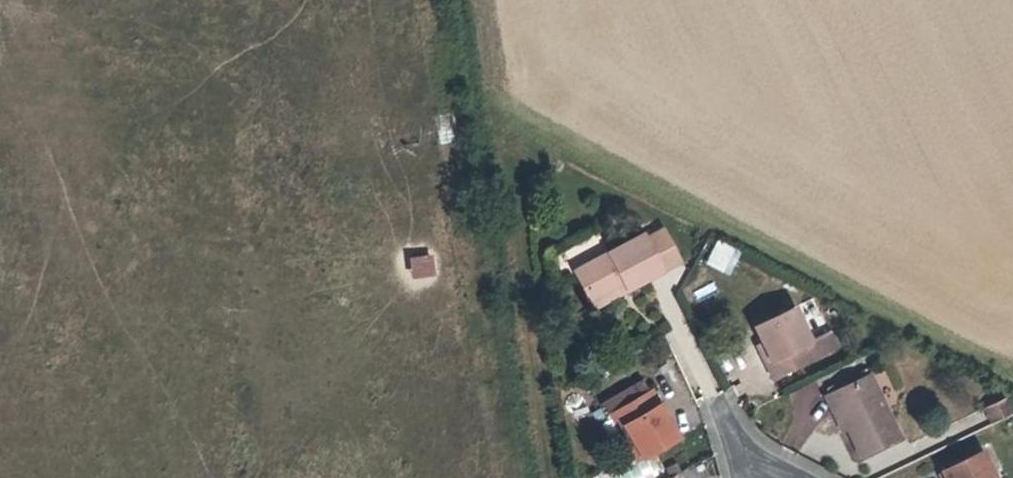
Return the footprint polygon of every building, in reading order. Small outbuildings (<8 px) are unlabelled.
[(644,239),(660,269),(677,260),(661,230),(644,239)] [(573,270),(588,300),(622,282),(625,287),(660,269),(644,239),(641,233),(573,270)] [(703,265),(729,275),(740,248),(714,238),(703,265)] [(408,276),(432,276),(431,255),(408,256),(408,276)] [(622,282),(588,300),(591,306),(625,287),(622,282)] [(753,326),(761,343),(769,359),(764,362),(771,377),(811,358),(835,346),(828,331),(827,332),(809,340),(800,321),(793,306),(753,326)] [(809,340),(827,332),(817,313),(800,321),(809,340)] [(769,359),(761,343),(756,345),(764,362),(769,359)] [(823,396),(830,409),(836,406),(846,428),(860,455),(899,436),(869,374),(823,396)] [(608,415),(617,430),(622,427),(641,457),(676,436),(649,391),(608,415)] [(984,406),(991,423),(1011,413),(1003,398),(984,406)] [(836,406),(830,409),(840,431),(846,428),(836,406)] [(622,427),(617,430),(635,461),(641,457),(622,427)] [(981,451),(942,470),(946,477),(994,477),(981,451)]
